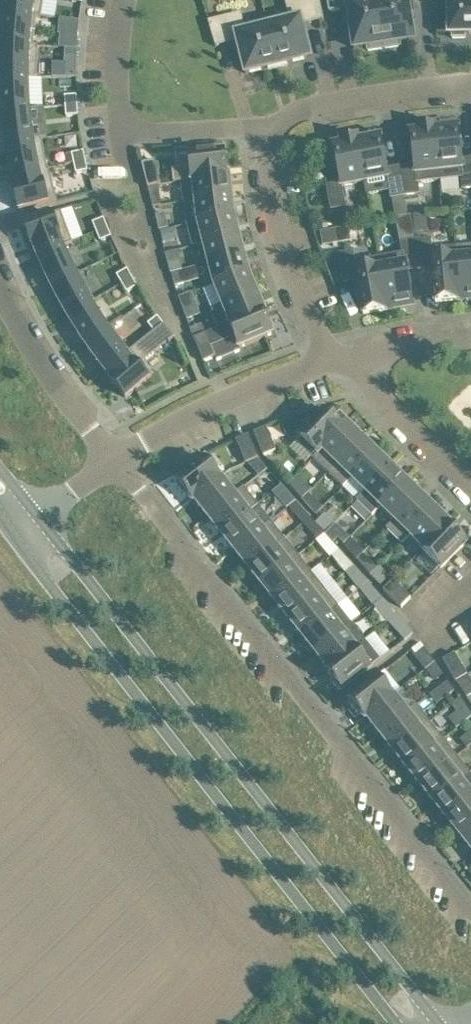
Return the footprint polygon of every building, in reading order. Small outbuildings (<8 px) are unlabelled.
[(5,11),(42,16),(44,0),(7,0),(5,11)] [(285,2),(290,21),(268,27),(278,65),(310,57),(302,25),(324,20),(320,0),(293,0),(285,2)] [(354,49),(368,47),(368,51),(384,48),(377,0),(368,0),(358,2),(357,0),(327,0),(329,12),(342,10),(344,26),(350,25),(354,49)] [(384,48),(400,46),(400,42),(413,40),(410,16),(416,15),(414,0),(377,0),(384,48)] [(466,34),(470,34),(470,0),(468,0),(468,2),(448,3),(449,35),(453,35),(453,38),(466,38),(466,34)] [(5,11),(2,44),(39,47),(39,46),(34,46),(37,17),(41,17),(42,16),(5,11)] [(216,47),(229,43),(238,41),(246,73),(278,65),(268,27),(246,32),(241,13),(208,21),(216,47)] [(77,49),(79,35),(61,33),(59,47),(77,49)] [(2,44),(1,78),(38,77),(39,47),(2,44)] [(65,58),(77,59),(77,49),(65,48),(65,58)] [(38,77),(1,78),(2,111),(30,109),(28,79),(38,79),(38,77)] [(66,106),(78,105),(77,95),(65,96),(66,106)] [(78,116),(78,105),(66,106),(66,116),(78,116)] [(30,109),(2,111),(6,144),(43,139),(42,138),(35,139),(33,139),(30,109)] [(419,128),(420,132),(411,133),(414,166),(401,168),(405,195),(419,194),(418,183),(440,181),(434,131),(435,131),(435,127),(419,128)] [(435,131),(434,131),(440,181),(462,178),(464,189),(470,188),(470,160),(462,161),(458,128),(435,131)] [(327,182),(332,209),(345,207),(342,187),(365,182),(357,142),(358,142),(357,138),(341,141),(342,145),(334,147),(340,179),(327,182)] [(380,138),(358,142),(357,142),(365,182),(388,178),(392,198),(405,195),(401,168),(387,170),(380,138)] [(6,144),(12,177),(49,169),(49,168),(48,168),(43,139),(6,144)] [(74,164),(86,161),(84,151),(72,154),(74,164)] [(225,155),(225,152),(189,156),(192,181),(194,181),(194,180),(228,176),(227,176),(225,157),(226,156),(225,155)] [(161,185),(155,160),(142,164),(148,188),(159,185),(161,185)] [(88,171),(86,161),(74,164),(76,173),(88,171)] [(49,169),(12,177),(15,189),(14,189),(19,211),(58,201),(49,169)] [(194,181),(192,181),(178,183),(181,203),(196,201),(232,196),(229,175),(227,176),(228,176),(194,180),(194,181)] [(159,185),(148,188),(153,206),(162,205),(159,185)] [(234,216),(232,196),(196,201),(198,222),(234,216)] [(33,245),(38,257),(62,247),(72,243),(61,211),(24,225),(32,245),(33,245)] [(156,215),(159,229),(167,228),(164,213),(156,215)] [(204,244),(239,235),(234,216),(198,222),(204,244)] [(92,223),(96,232),(107,228),(103,218),(92,223)] [(107,228),(96,232),(100,242),(111,237),(107,228)] [(168,229),(160,231),(163,242),(171,241),(168,229)] [(335,230),(321,233),(323,247),(338,244),(335,230)] [(244,255),(242,246),(239,235),(204,244),(209,264),(244,255)] [(416,241),(420,269),(433,268),(436,302),(461,300),(457,258),(458,258),(457,247),(431,249),(431,240),(416,241)] [(416,241),(402,244),(403,253),(379,257),(388,310),(389,309),(413,304),(407,271),(420,269),(416,241)] [(62,247),(38,257),(51,286),(75,274),(62,247)] [(340,255),(345,282),(358,280),(364,314),(388,310),(379,257),(355,262),(353,253),(340,255)] [(215,285),(249,274),(244,255),(209,264),(215,285)] [(458,258),(457,258),(461,300),(462,300),(461,299),(470,298),(470,257),(458,258)] [(181,265),(169,269),(170,274),(172,273),(183,270),(181,265)] [(117,275),(122,284),(132,278),(127,269),(117,275)] [(75,274),(51,286),(51,287),(68,317),(91,303),(95,301),(79,272),(75,274)] [(257,292),(249,274),(215,285),(223,306),(257,292)] [(132,278),(122,284),(127,293),(137,287),(132,278)] [(194,292),(180,298),(186,313),(200,308),(194,292)] [(265,311),(257,292),(223,306),(231,324),(263,311),(263,312),(265,311)] [(91,303),(68,317),(85,344),(107,329),(91,303)] [(206,334),(194,339),(204,362),(216,357),(212,347),(235,337),(239,348),(272,334),(271,331),(271,330),(270,330),(263,312),(263,311),(231,324),(229,324),(206,334)] [(154,332),(164,325),(157,317),(148,324),(154,332)] [(170,332),(164,325),(154,332),(161,340),(170,332)] [(104,370),(129,351),(111,326),(107,329),(85,344),(104,370)] [(130,350),(129,351),(104,370),(105,371),(113,381),(112,382),(126,398),(152,376),(130,350)] [(325,411),(300,437),(296,441),(314,459),(343,429),(343,428),(347,424),(341,417),(336,422),(328,414),(325,411)] [(362,439),(347,424),(343,428),(343,429),(314,459),(329,473),(362,439)] [(267,428),(254,433),(264,456),(276,451),(267,428)] [(247,463),(258,459),(258,458),(248,435),(236,440),(246,464),(247,463)] [(352,479),(377,453),(362,439),(329,473),(344,488),(352,479)] [(366,493),(392,467),(377,453),(352,479),(366,493)] [(183,493),(185,495),(187,494),(193,502),(195,501),(195,500),(221,479),(221,478),(206,459),(177,482),(179,483),(176,485),(178,487),(183,493)] [(267,470),(258,459),(247,463),(260,477),(267,470)] [(366,493),(381,507),(406,481),(392,467),(366,493)] [(298,476),(290,485),(303,500),(312,490),(298,476)] [(221,478),(221,479),(195,500),(195,501),(208,517),(235,495),(221,478)] [(381,507),(395,520),(396,521),(421,495),(406,481),(381,507)] [(281,485),(272,493),(286,510),(296,502),(281,485)] [(258,505),(244,487),(235,495),(208,517),(221,534),(258,505)] [(410,535),(435,509),(421,495),(396,521),(395,520),(387,529),(402,544),(411,536),(410,535)] [(297,501),(290,507),(304,524),(312,518),(297,501)] [(272,522),(271,521),(258,505),(221,534),(235,551),(272,522)] [(449,525),(450,524),(435,509),(410,535),(411,536),(424,549),(425,550),(449,525)] [(326,534),(312,518),(304,524),(318,540),(326,534)] [(235,551),(248,568),(285,539),(272,522),(235,551)] [(326,535),(333,544),(343,534),(335,525),(326,535)] [(455,532),(449,525),(425,550),(424,549),(423,550),(441,568),(466,542),(465,541),(467,539),(465,537),(460,532),(457,530),(455,532)] [(248,568),(262,585),(298,556),(285,539),(248,568)] [(347,573),(354,567),(340,550),(332,557),(347,573)] [(357,561),(370,576),(378,568),(363,554),(357,561)] [(262,585),(275,602),(312,573),(298,556),(262,585)] [(378,568),(370,576),(381,586),(390,576),(380,566),(378,568)] [(351,579),(360,590),(361,589),(369,583),(359,572),(351,579)] [(275,602),(289,618),(325,590),(312,573),(275,602)] [(411,598),(393,581),(384,590),(402,608),(411,598)] [(361,589),(374,606),(375,605),(383,599),(369,583),(361,589)] [(329,614),(339,607),(325,590),(289,618),(302,635),(329,614)] [(395,615),(383,599),(375,605),(387,621),(395,615)] [(315,652),(342,631),(329,614),(302,635),(315,652)] [(403,622),(394,629),(405,641),(413,633),(403,622)] [(353,623),(342,631),(315,652),(328,669),(329,669),(355,648),(356,649),(366,640),(353,623)] [(342,690),(378,662),(364,643),(356,650),(356,649),(355,648),(329,669),(328,669),(326,670),(333,678),(331,680),(332,682),(337,688),(339,690),(341,689),(342,690)] [(425,648),(414,656),(425,670),(435,662),(429,654),(425,648)] [(455,653),(443,660),(456,682),(468,675),(455,653)] [(435,662),(425,670),(435,682),(443,675),(436,664),(435,662)] [(349,703),(357,713),(359,711),(366,720),(368,718),(367,718),(394,697),(393,696),(378,677),(350,700),(351,701),(349,703)] [(448,681),(441,687),(447,695),(454,689),(448,681)] [(393,695),(393,696),(394,697),(367,718),(368,718),(380,734),(407,713),(407,712),(393,695)] [(431,723),(416,705),(407,712),(407,713),(380,734),(394,752),(431,723)] [(470,718),(470,713),(466,706),(457,713),(464,723),(470,718)] [(394,752),(407,769),(444,740),(431,723),(394,752)] [(407,769),(421,786),(457,757),(444,740),(407,769)] [(461,781),(470,774),(457,757),(421,786),(434,802),(461,781)] [(461,781),(434,802),(447,819),(470,800),(470,793),(461,781)] [(447,819),(461,836),(470,828),(470,800),(447,819)] [(461,836),(470,849),(470,828),(461,836)]
